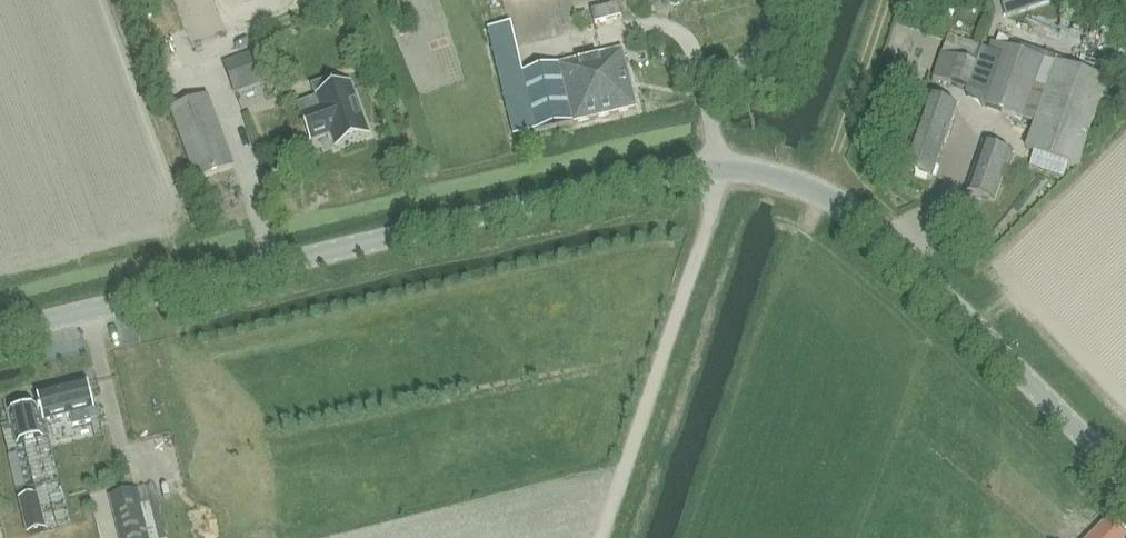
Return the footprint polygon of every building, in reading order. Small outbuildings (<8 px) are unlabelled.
[(503,27),(489,30),(500,81),(514,137),(574,122),(568,100),(583,96),(581,89),(611,81),(609,72),(611,71),(607,54),(560,65),(524,75),(515,77),(503,27)] [(934,79),(933,83),(934,84),(935,79),(968,91),(984,47),(950,35),(934,79)] [(983,96),(980,105),(1035,125),(1026,151),(1032,153),(1026,167),(1059,179),(1064,165),(1077,169),(1108,83),(1044,60),(1043,62),(1000,47),(983,96)] [(277,80),(266,48),(223,63),(234,95),(277,80)] [(583,96),(568,100),(574,122),(574,124),(636,109),(622,50),(607,54),(611,71),(609,72),(611,81),(581,89),(583,96)] [(313,87),(323,113),(304,120),(312,142),(331,135),(336,147),(369,135),(351,85),(338,90),(334,79),(313,87)] [(197,181),(234,167),(208,96),(170,110),(197,181)] [(931,179),(957,108),(929,98),(904,170),(931,179)] [(983,143),(966,191),(994,201),(1011,153),(983,143)] [(39,397),(41,406),(27,409),(10,413),(18,445),(27,443),(50,437),(46,422),(71,416),(73,427),(92,422),(89,411),(93,410),(87,385),(39,397)] [(140,505),(137,490),(110,497),(120,537),(170,537),(160,500),(140,505)] [(1094,537),(1125,537),(1125,532),(1114,519),(1094,537)]
